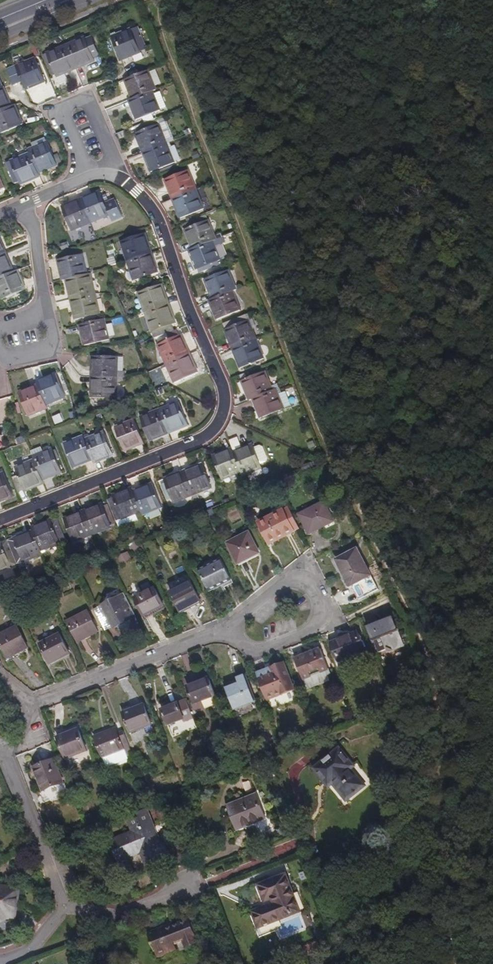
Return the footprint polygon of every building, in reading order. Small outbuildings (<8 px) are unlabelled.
[(144,49),(135,27),(109,38),(118,60),(144,49)] [(96,57),(89,38),(83,41),(82,38),(62,47),(72,70),(92,62),(91,59),(96,57)] [(72,70),(62,47),(43,54),(52,78),(72,70)] [(43,82),(33,58),(15,66),(25,89),(43,82)] [(147,71),(123,81),(131,101),(150,93),(155,91),(153,87),(158,85),(153,71),(148,73),(147,71)] [(2,88),(0,88),(0,111),(10,107),(2,88)] [(131,101),(127,102),(134,121),(157,112),(157,111),(164,109),(157,93),(151,95),(150,93),(131,101)] [(12,106),(10,107),(0,111),(0,133),(20,125),(12,106)] [(171,139),(162,116),(133,128),(135,134),(157,125),(164,145),(168,144),(167,141),(171,139)] [(164,145),(157,125),(135,134),(133,134),(141,154),(164,145)] [(55,167),(44,138),(28,144),(30,149),(26,150),(28,154),(36,174),(55,167)] [(171,163),(177,160),(170,142),(168,144),(164,145),(141,154),(148,173),(171,164),(171,163)] [(36,174),(28,154),(3,163),(11,182),(16,180),(18,185),(37,177),(36,174)] [(191,192),(184,173),(161,181),(169,201),(191,192)] [(176,220),(199,212),(191,192),(169,201),(176,220)] [(108,216),(98,193),(79,201),(88,223),(108,216)] [(88,223),(79,201),(60,208),(69,231),(88,223)] [(213,240),(206,221),(182,230),(190,250),(213,240)] [(147,254),(140,235),(117,242),(124,262),(147,254)] [(218,262),(212,247),(221,243),(219,238),(213,240),(190,250),(186,251),(194,271),(218,262)] [(153,274),(147,254),(124,262),(130,282),(153,274)] [(5,255),(0,257),(0,279),(12,274),(5,255)] [(85,275),(81,256),(56,261),(61,281),(65,280),(85,275)] [(233,290),(225,271),(201,280),(209,300),(229,291),(233,290)] [(15,273),(12,274),(0,279),(0,301),(23,292),(15,273)] [(94,295),(89,274),(85,275),(65,280),(69,301),(94,295)] [(165,304),(159,285),(134,293),(141,313),(165,304)] [(237,311),(229,291),(209,300),(206,301),(214,321),(237,311)] [(98,315),(94,295),(69,301),(74,320),(98,315)] [(171,324),(165,304),(141,313),(150,338),(168,331),(166,325),(171,324)] [(106,339),(101,318),(76,324),(81,345),(106,339)] [(253,340),(245,321),(222,330),(230,350),(253,340)] [(186,353),(178,334),(155,345),(163,363),(186,353)] [(261,359),(253,340),(230,350),(237,368),(261,359)] [(195,371),(186,353),(163,363),(171,382),(195,371)] [(114,372),(115,356),(90,354),(88,375),(115,377),(122,375),(122,372),(114,372)] [(271,390),(264,371),(240,380),(248,400),(251,399),(271,390)] [(63,395),(54,373),(35,380),(36,384),(44,403),(63,395)] [(112,397),(113,382),(121,383),(122,375),(115,377),(88,375),(87,395),(112,397)] [(44,403),(36,384),(18,392),(27,415),(46,407),(44,403)] [(289,405),(284,393),(277,396),(274,389),(271,390),(251,399),(259,418),(289,405)] [(186,424),(177,400),(157,408),(167,432),(186,424)] [(167,432),(157,408),(138,416),(147,440),(167,432)] [(53,418),(55,426),(63,423),(60,416),(53,418)] [(142,442),(133,419),(113,427),(122,450),(142,442)] [(111,454),(101,431),(83,438),(91,458),(92,462),(111,454)] [(91,458),(83,438),(81,435),(62,442),(71,466),(91,458)] [(238,437),(229,439),(232,449),(240,447),(238,437)] [(266,458),(262,446),(258,445),(252,447),(251,443),(231,451),(239,471),(240,475),(260,467),(259,464),(264,462),(266,458)] [(59,470),(50,447),(31,455),(32,458),(40,478),(59,470)] [(239,471),(231,451),(230,448),(211,455),(220,478),(239,471)] [(40,478),(32,458),(13,467),(15,474),(22,489),(42,482),(40,478)] [(209,487),(200,463),(181,470),(190,494),(209,487)] [(190,494),(181,470),(162,477),(171,501),(190,494)] [(1,471),(0,471),(0,498),(10,494),(1,471)] [(22,489),(15,474),(11,476),(17,491),(22,489)] [(160,507),(151,482),(130,489),(138,510),(140,514),(160,507)] [(111,496),(106,498),(116,525),(135,517),(133,512),(138,510),(130,489),(129,486),(110,493),(111,496)] [(289,496),(286,489),(279,492),(282,499),(283,499),(289,496)] [(109,525),(100,501),(81,509),(90,533),(109,525)] [(333,527),(324,508),(300,520),(309,539),(333,527)] [(90,533),(81,509),(62,516),(71,540),(90,533)] [(171,520),(168,514),(162,516),(165,522),(171,520)] [(300,534),(290,514),(284,517),(294,537),(300,534)] [(66,543),(56,517),(50,519),(50,517),(30,525),(32,529),(39,548),(59,541),(63,545),(66,543)] [(294,537),(284,517),(260,529),(269,549),(294,537)] [(39,548),(32,529),(7,539),(16,562),(41,552),(39,548)] [(259,559),(249,538),(228,548),(238,569),(259,559)] [(7,539),(0,541),(0,568),(16,562),(7,539)] [(140,554),(136,545),(127,549),(132,558),(140,554)] [(74,566),(70,554),(63,557),(67,569),(74,566)] [(132,565),(127,556),(117,561),(121,570),(132,565)] [(375,596),(355,556),(334,567),(342,584),(344,583),(348,591),(356,606),(375,596)] [(231,585),(222,565),(199,575),(208,596),(231,585)] [(200,607),(191,586),(170,596),(180,616),(200,607)] [(163,611),(154,591),(134,601),(143,620),(163,611)] [(112,631),(134,619),(122,597),(101,608),(112,630),(112,631)] [(112,630),(101,608),(94,611),(105,633),(112,630)] [(98,635),(88,615),(68,625),(77,645),(98,635)] [(18,628),(0,637),(0,644),(8,660),(28,649),(18,628)] [(401,657),(390,628),(366,638),(371,650),(379,647),(385,663),(401,657)] [(70,657),(61,636),(41,645),(50,666),(70,657)] [(362,660),(355,643),(330,653),(336,670),(362,660)] [(327,679),(319,659),(294,669),(302,689),(327,679)] [(292,699),(282,673),(256,683),(265,709),(292,699)] [(306,698),(328,689),(326,684),(328,683),(327,679),(302,689),(306,698)] [(213,703),(206,685),(185,693),(192,711),(213,703)] [(253,710),(244,685),(235,688),(236,692),(223,697),(231,718),(253,710)] [(191,726),(184,708),(157,719),(163,734),(181,727),(182,729),(191,726)] [(149,732),(141,712),(120,720),(128,740),(149,732)] [(322,735),(321,733),(318,734),(318,731),(313,733),(317,744),(324,741),(322,735)] [(84,759),(76,736),(55,744),(63,767),(84,759)] [(129,761),(121,739),(114,741),(112,737),(91,745),(102,774),(105,775),(123,768),(123,765),(123,763),(129,761)] [(365,791),(348,777),(350,774),(333,760),(313,785),(326,796),(330,791),(351,808),(365,791)] [(59,790),(50,767),(31,774),(40,797),(59,790)] [(262,827),(253,803),(225,814),(234,838),(262,827)] [(165,861),(158,844),(156,844),(145,817),(124,826),(129,839),(107,847),(116,870),(130,864),(129,861),(139,857),(143,870),(165,861)] [(95,828),(92,821),(83,824),(86,832),(95,828)] [(65,856),(61,845),(50,849),(54,860),(65,856)] [(297,917),(284,882),(257,892),(263,907),(269,904),(273,914),(266,916),(265,912),(251,918),(257,933),(297,917)] [(0,893),(0,927),(5,924),(13,925),(18,896),(0,893)] [(309,925),(307,919),(300,922),(302,927),(309,925)] [(196,947),(187,925),(169,932),(170,934),(166,935),(165,932),(147,939),(157,963),(175,955),(172,950),(183,946),(185,952),(196,947)]
